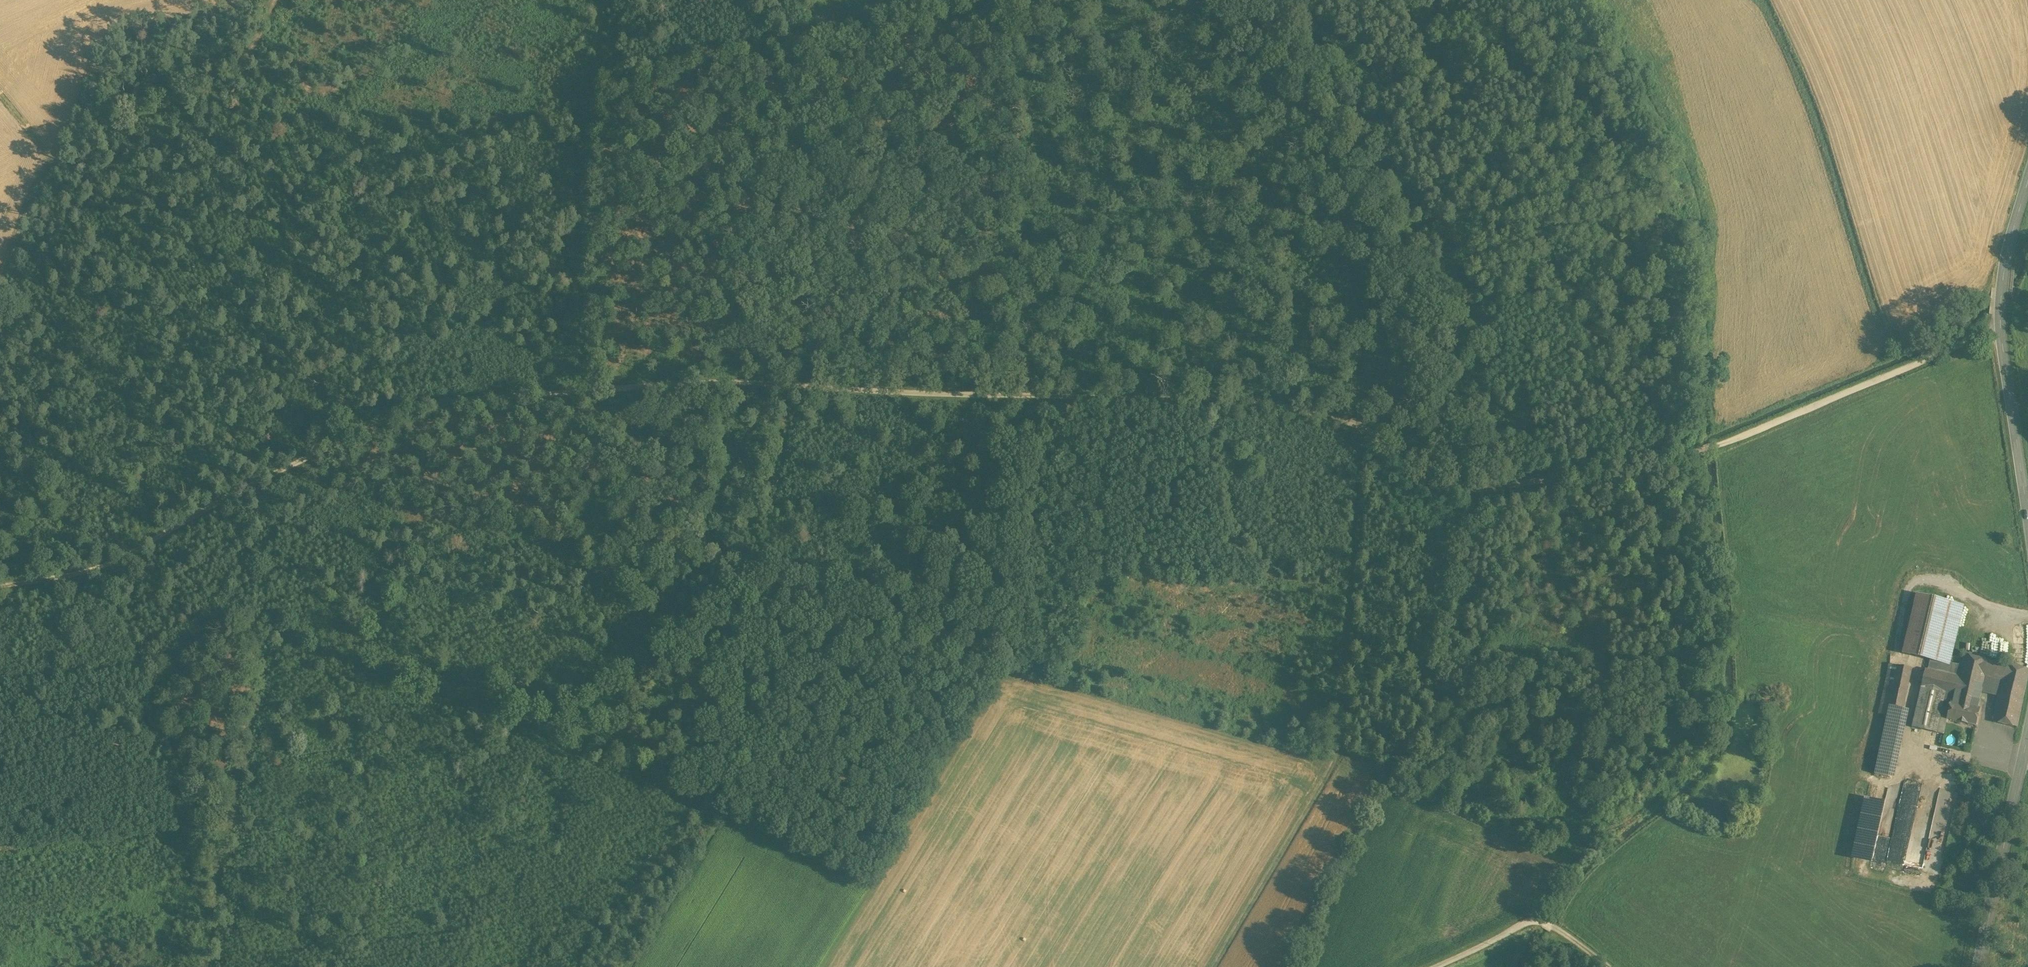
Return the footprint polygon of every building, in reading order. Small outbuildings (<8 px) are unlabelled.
[(1926,669),(1960,676),(1962,664),(1949,662),(1963,604),(1917,594),(1904,653),(1928,659),(1926,669)] [(1987,659),(1965,654),(1962,664),(1960,676),(1954,702),(1976,707),(1983,674),(1987,659)] [(2002,679),(2006,662),(1987,659),(1983,674),(2002,679)] [(2006,662),(2002,679),(1993,720),(2017,725),(2027,676),(2027,667),(2006,662)] [(1881,702),(1890,705),(1899,665),(1889,664),(1881,702)] [(1899,665),(1890,705),(1904,708),(1912,668),(1899,665)] [(1952,702),(1954,702),(1960,676),(1926,669),(1913,727),(1937,732),(1944,700),(1952,702)] [(1954,702),(1952,702),(1948,719),(1976,726),(1981,708),(1976,707),(1954,702)] [(1889,777),(1904,708),(1890,705),(1875,774),(1889,777)] [(1912,709),(1904,708),(1889,777),(1897,779),(1912,709)] [(1904,868),(1939,876),(1958,791),(1923,783),(1915,819),(1895,814),(1893,826),(1892,830),(1890,829),(1889,831),(1886,830),(1884,836),(1880,835),(1876,854),(1906,861),(1904,868)] [(1885,803),(1865,798),(1852,857),(1872,861),(1885,803)]
